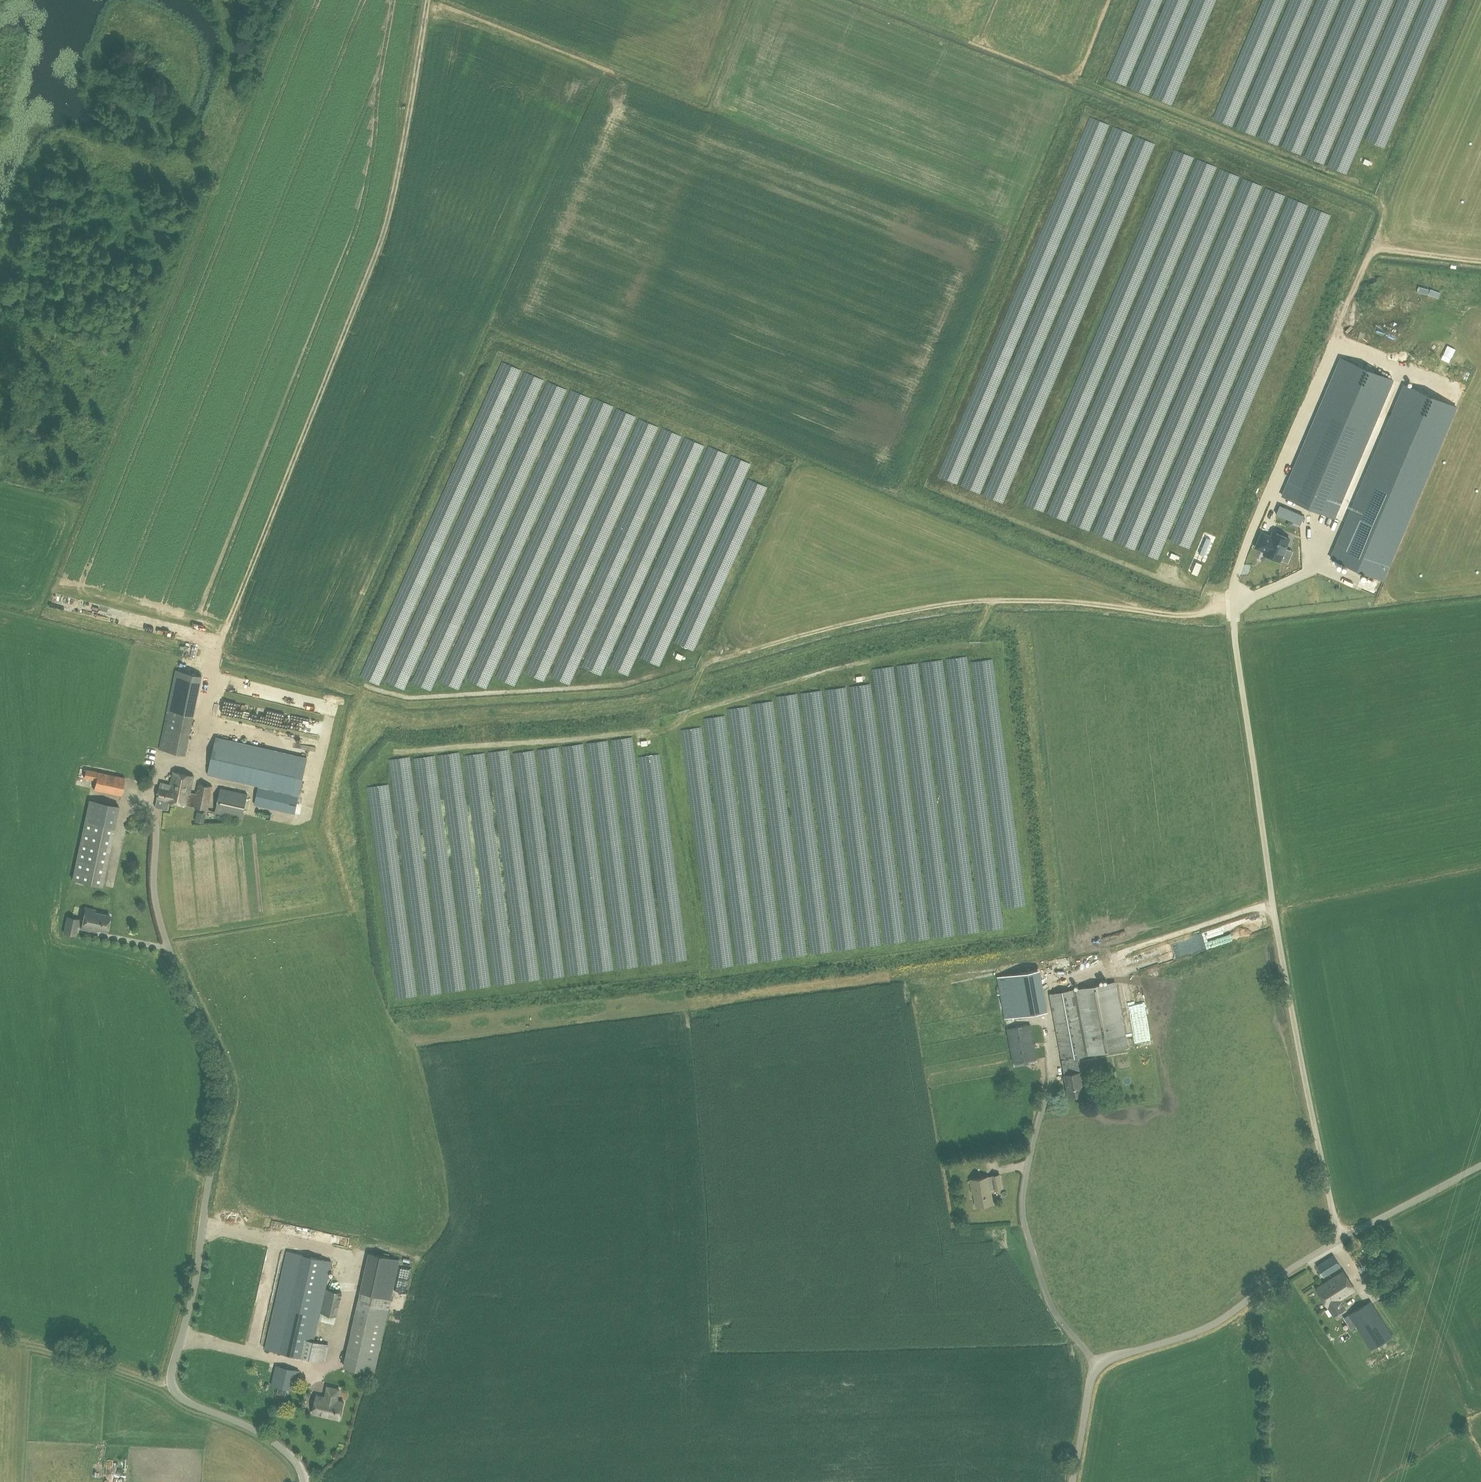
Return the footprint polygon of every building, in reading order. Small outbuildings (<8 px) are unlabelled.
[(1407,82),(1387,74),(1385,79),(1405,88),(1407,82)] [(1402,94),(1382,85),(1380,91),(1400,99),(1402,94)] [(1398,105),(1378,97),(1376,102),(1395,111),(1398,105)] [(1393,117),(1373,108),(1371,114),(1390,122),(1393,117)] [(1388,128),(1368,120),(1366,125),(1386,134),(1388,128)] [(1383,140),(1364,131),(1361,137),(1381,145),(1383,140)] [(1392,380),(1340,358),(1282,496),(1335,518),(1392,380)] [(1331,557),(1383,580),(1457,407),(1404,385),(1331,557)] [(1304,516),(1280,505),(1276,514),(1300,525),(1304,516)] [(1280,560),(1280,559),(1285,547),(1289,538),(1273,531),(1271,536),(1262,532),(1256,547),(1262,550),(1262,549),(1265,550),(1264,553),(1280,560)] [(1202,564),(1196,562),(1192,573),(1197,575),(1202,564)] [(159,749),(186,754),(194,715),(200,684),(202,675),(175,669),(167,708),(159,749)] [(265,807),(295,814),(299,795),(305,765),(306,762),(215,743),(208,775),(259,786),(256,799),(255,805),(265,807)] [(84,778),(96,780),(94,789),(121,795),(125,777),(97,771),(86,769),(84,778)] [(196,794),(190,792),(194,776),(173,771),(170,784),(169,790),(177,792),(176,794),(177,794),(175,803),(207,810),(212,786),(199,783),(196,794)] [(169,801),(175,803),(177,794),(176,794),(177,792),(169,790),(170,784),(160,782),(155,807),(167,810),(169,801)] [(221,788),(215,813),(242,818),(247,794),(221,788)] [(102,885),(119,806),(90,799),(72,879),(102,885)] [(107,930),(110,915),(94,912),(94,910),(85,908),(83,920),(67,917),(64,932),(76,935),(77,927),(81,927),(81,928),(88,929),(91,927),(107,930)] [(1258,914),(1225,923),(1228,936),(1261,927),(1258,914)] [(1188,937),(1177,939),(1179,952),(1190,950),(1188,937)] [(1161,956),(1172,954),(1170,945),(1159,948),(1161,956)] [(1035,970),(997,977),(1005,1018),(1043,1011),(1035,970)] [(1065,1075),(1079,1072),(1077,1057),(1127,1047),(1115,982),(1050,994),(1055,1023),(1062,1059),(1065,1075)] [(1030,1025),(1007,1029),(1013,1062),(1036,1058),(1030,1025)] [(1080,1072),(1079,1072),(1065,1075),(1064,1075),(1068,1097),(1084,1094),(1080,1072)] [(1151,1093),(1122,1098),(1123,1104),(1152,1099),(1151,1093)] [(988,1177),(970,1180),(972,1190),(973,1190),(976,1206),(993,1203),(990,1190),(994,1189),(1002,1188),(999,1174),(992,1176),(988,1177)] [(287,1251),(265,1349),(313,1360),(326,1362),(330,1344),(314,1340),(319,1320),(335,1323),(342,1292),(326,1288),(332,1261),(287,1251)] [(361,1292),(359,1301),(345,1366),(374,1373),(389,1307),(391,1299),(399,1259),(370,1253),(361,1292)] [(1316,1266),(1323,1277),(1329,1273),(1340,1266),(1333,1255),(1316,1266)] [(1366,1261),(1357,1267),(1361,1273),(1370,1267),(1366,1261)] [(1355,1289),(1343,1271),(1332,1278),(1326,1281),(1316,1288),(1328,1307),(1328,1306),(1333,1315),(1345,1308),(1339,1299),(1355,1289)] [(1370,1301),(1349,1314),(1371,1349),(1392,1336),(1370,1301)] [(295,1391),(300,1371),(276,1365),(271,1385),(295,1391)] [(312,1413),(340,1419),(344,1401),(337,1400),(339,1389),(330,1387),(328,1398),(316,1395),(312,1413)]
